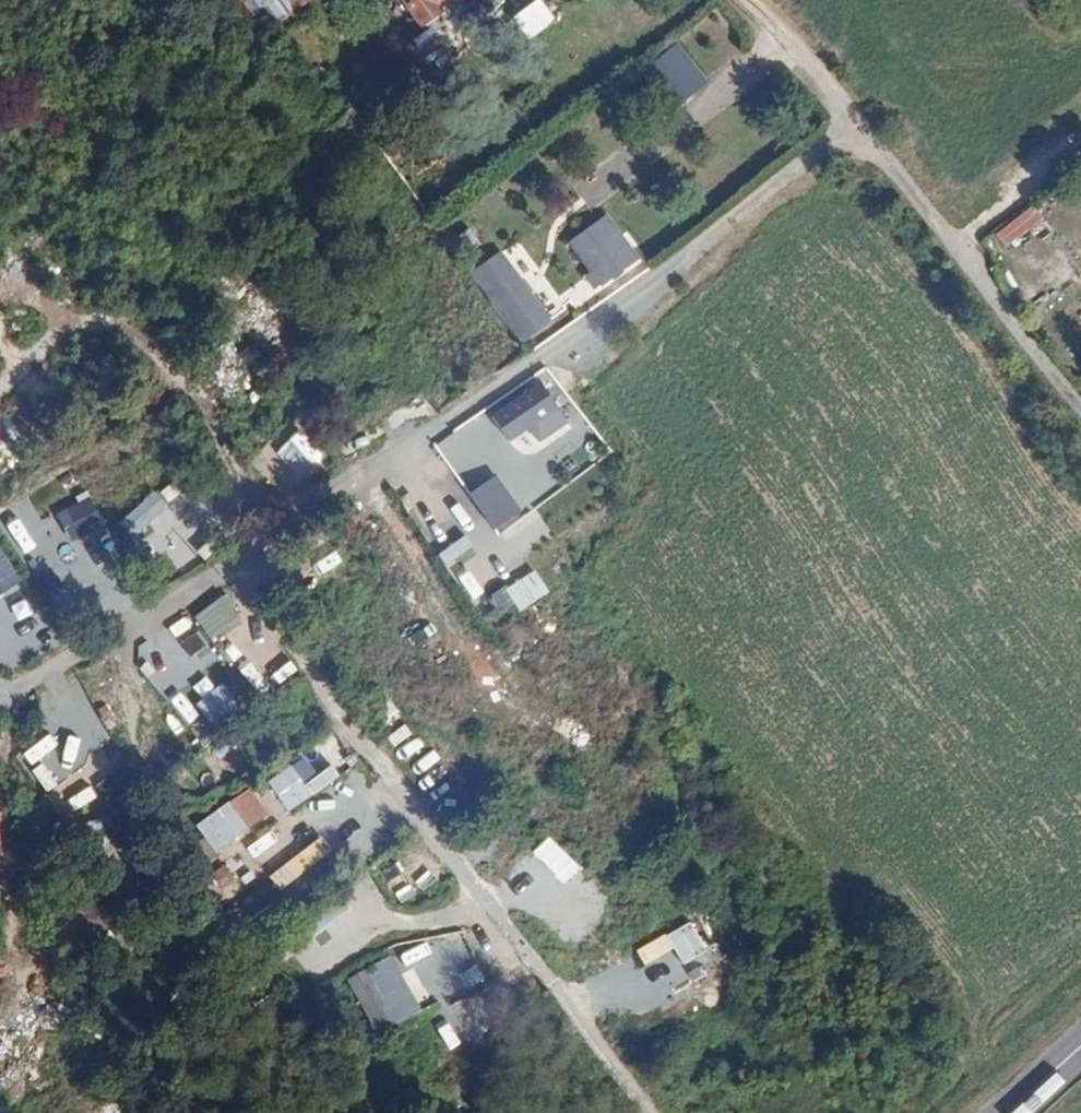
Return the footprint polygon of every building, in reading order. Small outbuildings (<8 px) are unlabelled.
[(263,35),(282,21),(266,0),(248,0),(242,5),(263,35)] [(282,21),(309,0),(266,0),(282,21)] [(415,17),(440,0),(403,0),(415,17)] [(679,44),(651,69),(683,106),(711,81),(679,44)] [(997,233),(1007,248),(1048,221),(1038,206),(997,233)] [(603,210),(584,225),(612,261),(631,246),(603,210)] [(584,225),(568,237),(597,275),(605,285),(607,287),(623,275),(621,272),(612,261),(584,225)] [(472,276),(487,297),(515,276),(500,255),(472,276)] [(597,275),(590,281),(598,291),(605,285),(597,275)] [(515,276),(487,297),(520,342),(549,321),(515,276)] [(498,412),(500,416),(494,421),(498,426),(504,422),(508,426),(548,398),(539,383),(498,412)] [(449,455),(493,526),(501,520),(457,450),(449,455)] [(157,491),(121,520),(145,549),(136,556),(158,582),(202,546),(157,491)] [(91,495),(57,511),(72,541),(91,532),(84,518),(98,511),(91,495)] [(496,597),(506,612),(522,602),(528,611),(556,594),(539,568),(496,597)] [(472,580),(428,612),(461,659),(494,636),(488,627),(499,619),(472,580)] [(228,595),(196,616),(214,642),(245,621),(228,595)] [(201,631),(182,642),(192,658),(210,647),(201,631)] [(218,677),(228,669),(213,650),(203,657),(218,677)] [(199,703),(221,733),(248,713),(225,683),(199,703)] [(36,771),(64,754),(56,741),(28,759),(36,771)] [(233,744),(215,756),(229,775),(246,762),(233,744)] [(310,757),(272,778),(289,810),(345,779),(337,765),(320,775),(310,757)] [(11,826),(4,816),(0,819),(0,834),(11,826)] [(333,859),(323,839),(308,847),(302,836),(277,849),(286,867),(274,873),(280,886),(333,859)] [(567,846),(555,858),(580,882),(592,870),(567,846)] [(262,886),(242,901),(255,919),(275,905),(262,886)] [(379,1035),(425,1013),(396,954),(351,976),(379,1035)] [(456,999),(454,1018),(475,1021),(477,1002),(456,999)] [(386,1112),(404,1112),(418,1103),(384,1057),(358,1077),(386,1112)]
